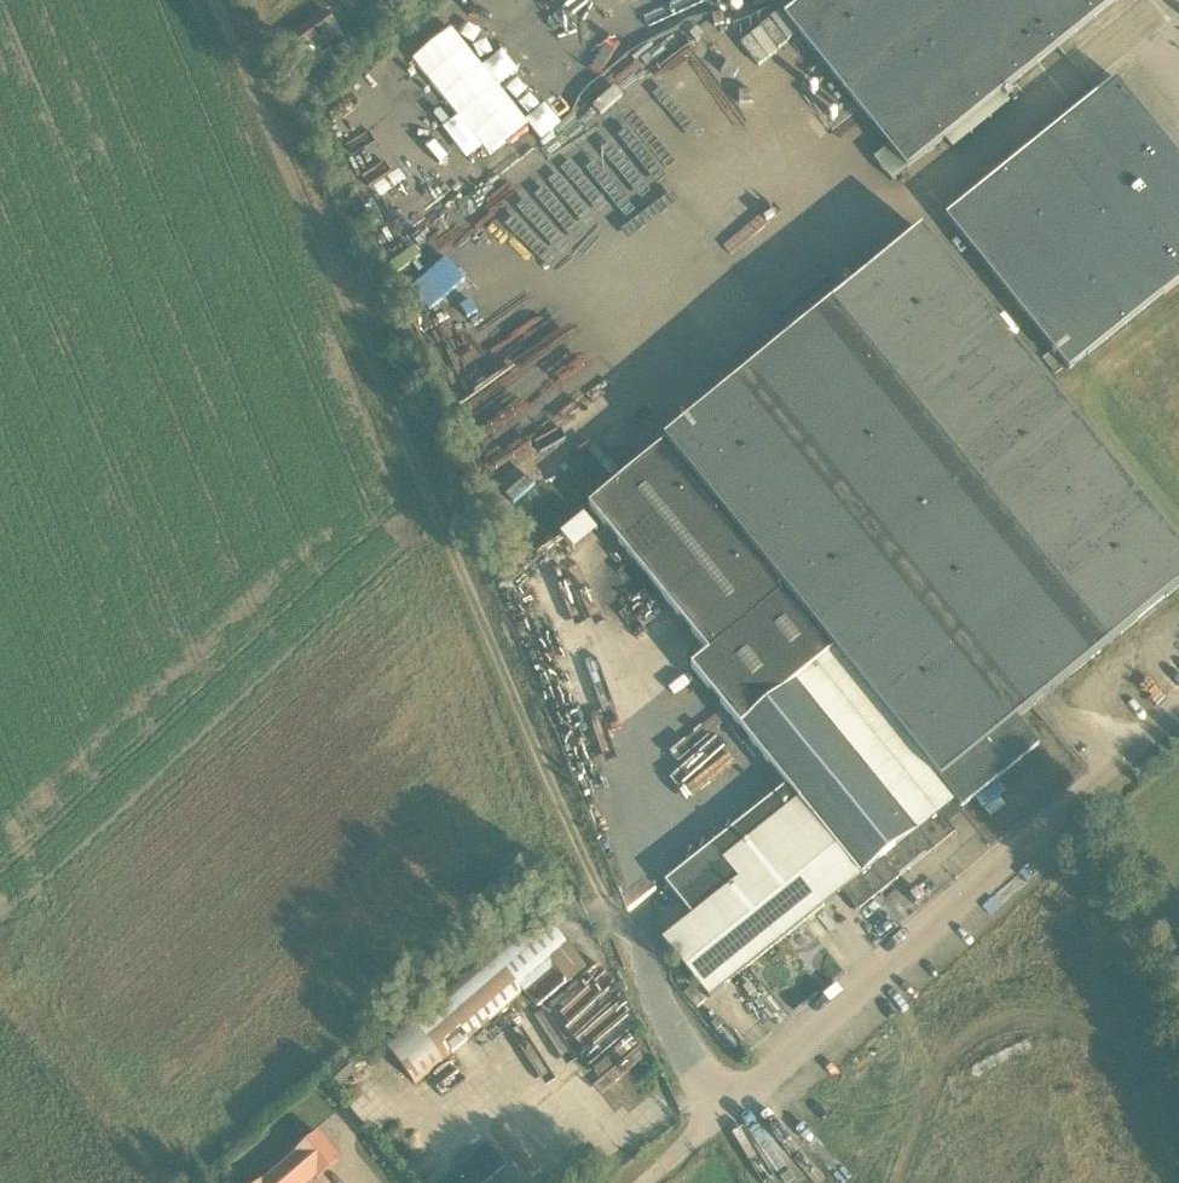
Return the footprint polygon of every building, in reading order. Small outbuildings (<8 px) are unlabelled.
[(785,16),(884,140),(893,150),(907,169),(1115,1),(1116,0),(805,0),(785,16)] [(325,10),(279,43),(302,76),(348,42),(325,10)] [(1178,281),(1178,158),(1117,80),(947,218),(1070,370),(1178,281)] [(665,443),(666,444),(955,801),(960,807),(1036,745),(1016,720),(1108,646),(1178,588),(1178,549),(920,233),(832,306),(665,443)] [(940,813),(955,801),(666,444),(589,506),(692,633),(598,710),(614,748),(700,855),(787,785),(878,897),(956,833),(940,813)] [(579,512),(557,533),(572,549),(594,528),(579,512)] [(878,897),(787,785),(700,855),(670,880),(698,914),(664,941),(710,998),(842,891),(859,912),(878,897)] [(533,907),(405,1017),(378,1040),(416,1085),(444,1062),(525,992),(537,1007),(567,982),(569,984),(587,968),(533,907)] [(545,1031),(565,1052),(607,1012),(587,991),(545,1031)] [(258,1182),(314,1182),(341,1160),(318,1132),(258,1182)]
